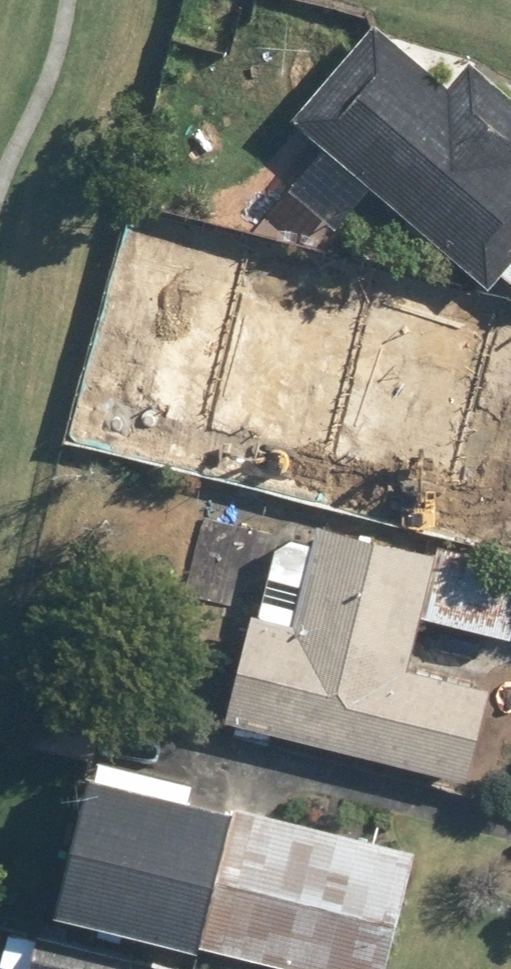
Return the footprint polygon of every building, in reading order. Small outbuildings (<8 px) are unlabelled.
[(285,117),(480,291),(494,275),(510,291),(510,99),(469,62),(442,92),(367,25),(285,117)] [(245,246),(127,217),(81,397),(199,427),(245,246)] [(369,276),(252,247),(206,427),(324,457),(369,276)] [(496,307),(378,278),(332,459),(450,488),(496,307)] [(505,311),(460,491),(510,504),(510,312),(505,311)] [(220,737),(463,794),(488,687),(404,667),(416,615),(510,637),(510,635),(510,577),(271,521),(220,737)] [(24,703),(15,751),(83,764),(92,717),(24,703)] [(80,780),(48,921),(262,968),(385,968),(411,855),(182,803),(186,787),(83,764),(80,780)] [(136,967),(0,936),(0,968),(135,968),(136,967)]
